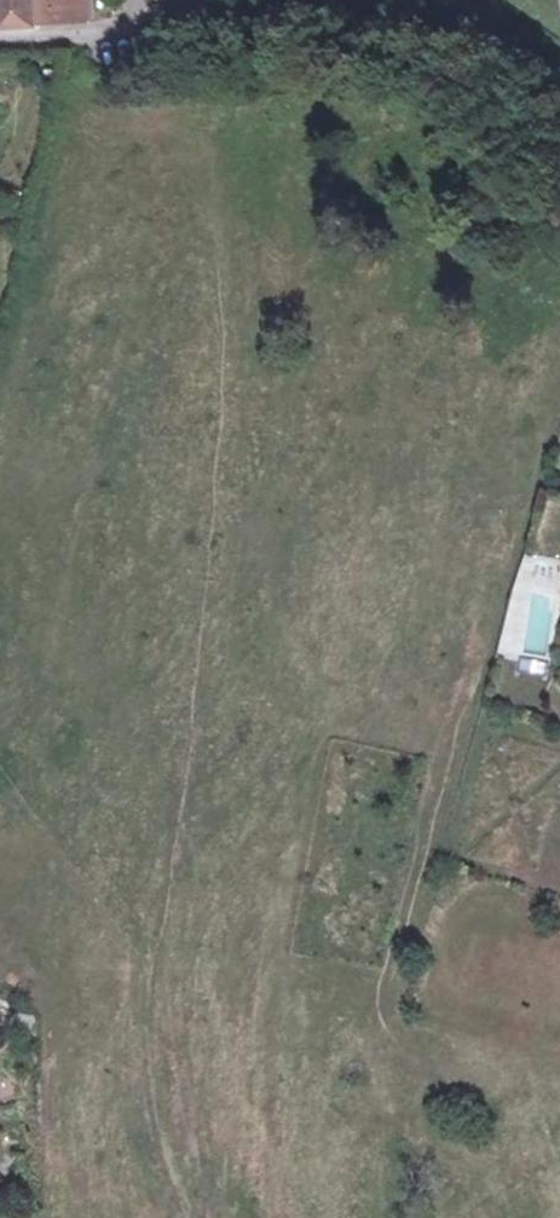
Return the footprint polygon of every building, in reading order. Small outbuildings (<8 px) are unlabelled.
[(86,22),(84,0),(5,0),(5,21),(86,22)]
